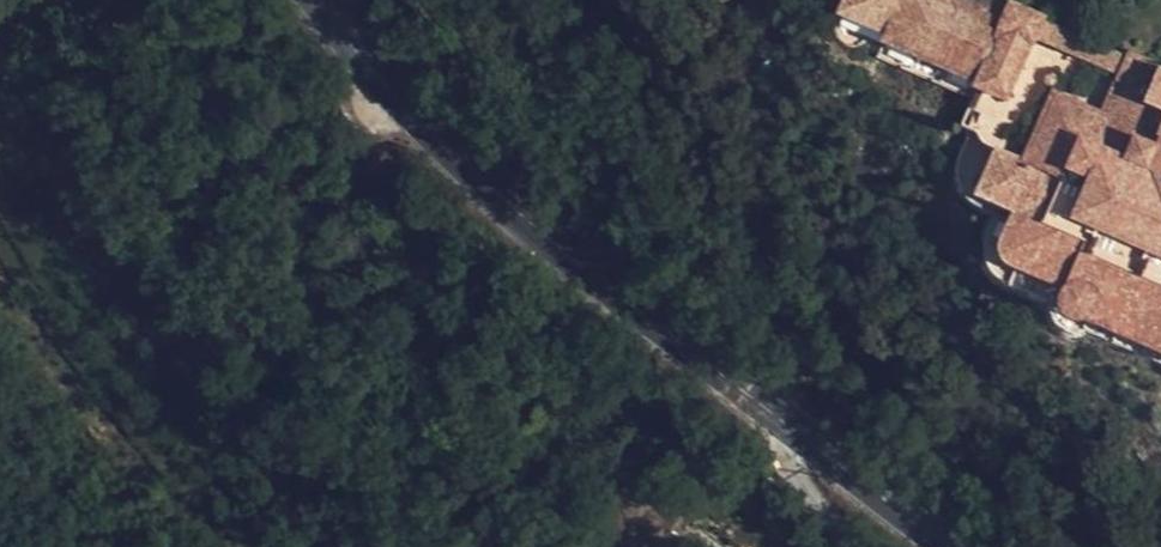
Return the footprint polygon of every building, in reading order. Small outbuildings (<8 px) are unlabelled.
[(1151,333),(1160,348),(1160,47),(1046,0),(820,0),(818,4),(949,76),(941,101),(957,110),(941,143),(950,170),(990,192),(966,225),(970,246),(996,263),(1031,276),(1039,305),(1069,296),(1151,333)]
